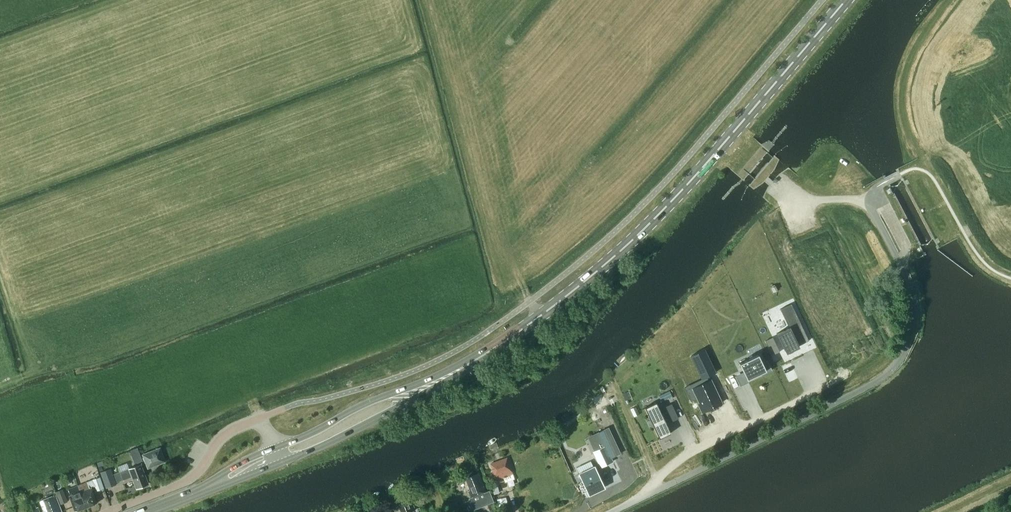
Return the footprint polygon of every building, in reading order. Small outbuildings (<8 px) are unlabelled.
[(789,327),(776,333),(785,351),(809,340),(791,304),(780,309),(789,327)] [(773,337),(765,340),(772,355),(780,352),(773,337)] [(704,348),(690,355),(701,378),(703,382),(694,386),(698,395),(696,396),(700,404),(698,404),(701,411),(719,403),(708,379),(708,380),(706,376),(715,371),(704,348)] [(743,348),(724,357),(734,378),(743,374),(746,381),(765,372),(757,356),(749,360),(743,348)] [(672,396),(670,391),(659,396),(662,401),(672,396)] [(736,397),(725,403),(731,417),(742,412),(736,397)] [(656,402),(644,407),(659,438),(670,433),(665,423),(670,421),(664,407),(659,410),(656,402)] [(711,414),(694,422),(699,433),(716,425),(711,414)] [(613,462),(605,446),(593,452),(600,468),(613,462)] [(164,461),(159,448),(144,455),(148,467),(164,461)] [(495,481),(504,478),(505,482),(514,479),(507,458),(490,464),(495,481)] [(137,488),(148,484),(140,464),(120,472),(123,480),(133,476),(137,488)] [(579,473),(587,490),(584,491),(587,496),(605,488),(604,485),(594,466),(579,473)] [(111,468),(100,472),(106,488),(116,484),(111,468)] [(486,492),(479,474),(465,478),(469,490),(468,491),(471,499),(473,498),(477,508),(493,502),(489,491),(486,492)] [(100,477),(77,485),(86,508),(97,504),(91,487),(94,486),(96,491),(104,488),(100,477)] [(75,511),(86,508),(77,485),(69,489),(71,495),(69,496),(75,511)] [(68,501),(63,489),(56,492),(61,504),(68,501)] [(55,495),(40,501),(44,511),(62,511),(55,495)] [(411,500),(398,505),(401,511),(416,511),(411,500)] [(26,505),(29,511),(40,511),(38,507),(36,507),(34,502),(26,505)]
